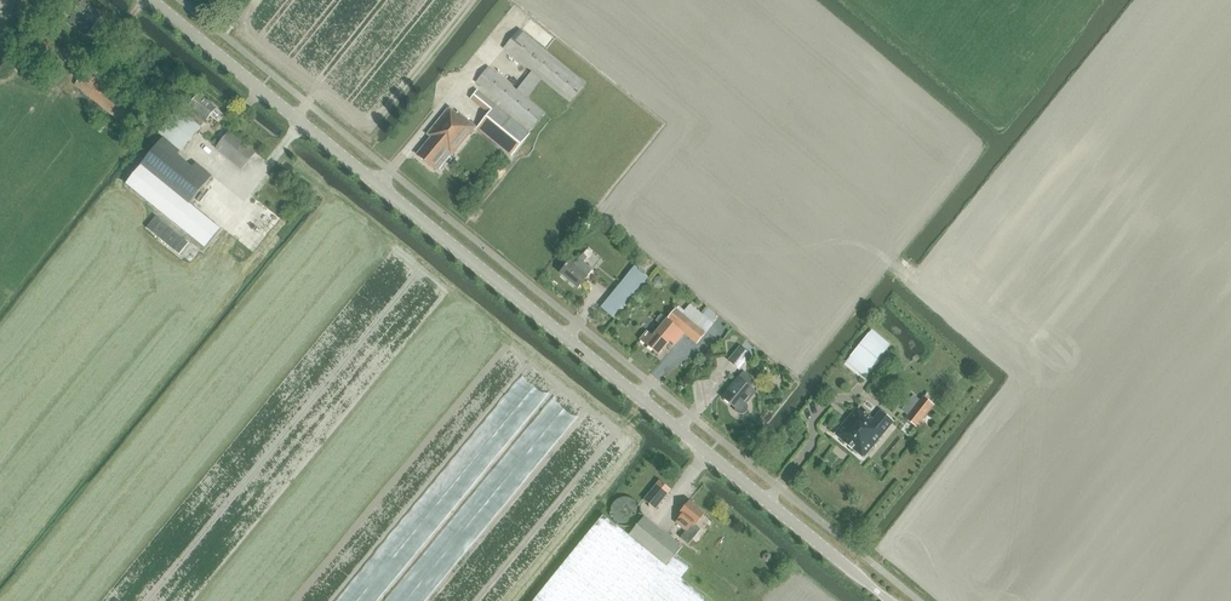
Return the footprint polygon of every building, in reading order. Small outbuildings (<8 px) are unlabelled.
[(66,18),(81,0),(68,0),(59,12),(66,18)] [(489,67),(476,83),(481,86),(533,128),(545,113),(527,98),(542,80),(570,103),(586,83),(519,30),(504,49),(532,72),(517,90),(489,67)] [(75,85),(122,124),(134,109),(88,70),(75,85)] [(478,128),(512,155),(530,133),(478,91),(471,99),(489,114),(478,128)] [(142,165),(125,184),(172,225),(189,206),(212,177),(196,164),(193,168),(177,155),(180,150),(181,151),(201,127),(200,126),(205,119),(206,120),(210,115),(219,122),(224,115),(216,108),(199,95),(190,106),(184,101),(159,133),(164,137),(142,165)] [(431,137),(417,154),(434,168),(448,151),(452,154),(475,126),(466,118),(458,112),(456,114),(449,108),(428,134),(431,137)] [(216,149),(227,158),(242,170),(257,152),(230,131),(216,149)] [(156,217),(147,228),(180,255),(189,243),(156,217)] [(566,267),(561,273),(579,288),(588,276),(593,270),(584,262),(587,258),(583,254),(578,260),(574,265),(570,262),(568,265),(567,265),(565,267),(566,267)] [(601,307),(615,319),(649,277),(635,265),(601,307)] [(657,284),(662,284),(664,283),(664,280),(663,277),(658,276),(655,278),(655,281),(657,284)] [(658,330),(653,336),(647,331),(640,339),(659,355),(670,341),(674,344),(684,332),(698,343),(706,333),(676,308),(667,319),(668,319),(659,331),(658,330)] [(872,330),(844,363),(864,380),(892,346),(872,330)] [(740,348),(730,362),(739,370),(751,357),(740,348)] [(754,382),(751,380),(752,379),(745,373),(734,385),(731,383),(735,387),(732,390),(731,389),(723,398),(737,409),(735,411),(738,414),(740,415),(742,415),(745,414),(747,413),(748,411),(748,408),(748,406),(746,404),(755,393),(750,389),(754,384),(754,382)] [(906,419),(917,428),(918,426),(922,421),(933,407),(923,398),(906,419)] [(835,434),(857,453),(864,458),(894,422),(881,411),(874,419),(866,413),(865,414),(857,408),(835,434)] [(928,426),(922,421),(918,426),(923,431),(928,426)] [(660,481),(645,500),(656,509),(671,490),(670,490),(660,481)] [(705,514),(690,502),(680,514),(682,515),(676,523),(686,531),(680,538),(688,545),(701,530),(695,525),(705,514)] [(694,587),(682,578),(692,566),(678,555),(684,548),(682,547),(677,543),(645,517),(630,536),(604,515),(547,587),(536,600),(712,600),(694,587)]
